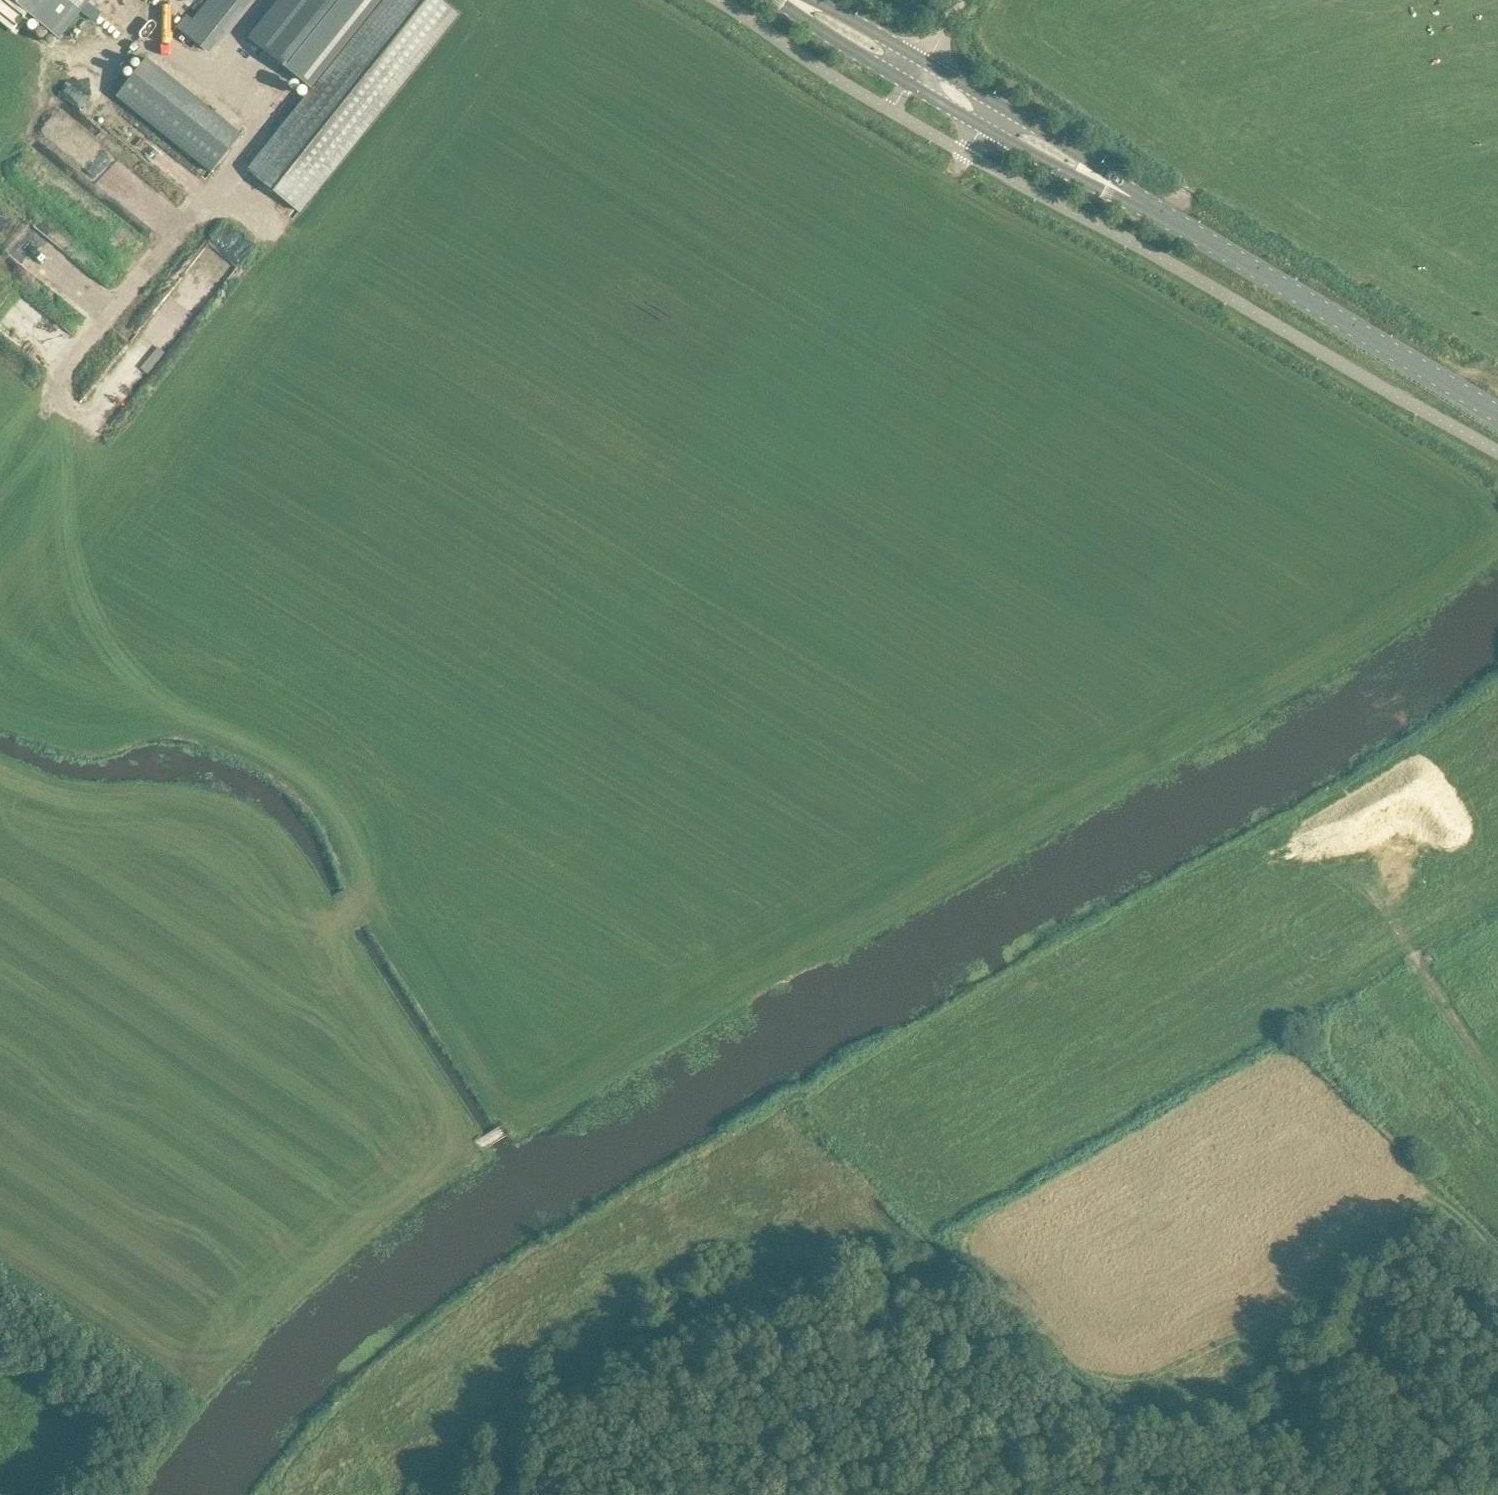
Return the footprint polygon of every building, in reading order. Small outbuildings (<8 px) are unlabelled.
[(0,1),(0,20),(15,32),(29,15),(60,39),(91,0),(1,0),(0,1)] [(182,32),(209,53),(252,0),(209,0),(182,32)] [(439,0),(281,0),(250,39),(312,90),(247,169),(298,212),(457,15),(439,0)] [(246,133),(150,56),(115,98),(213,173),(246,133)]
